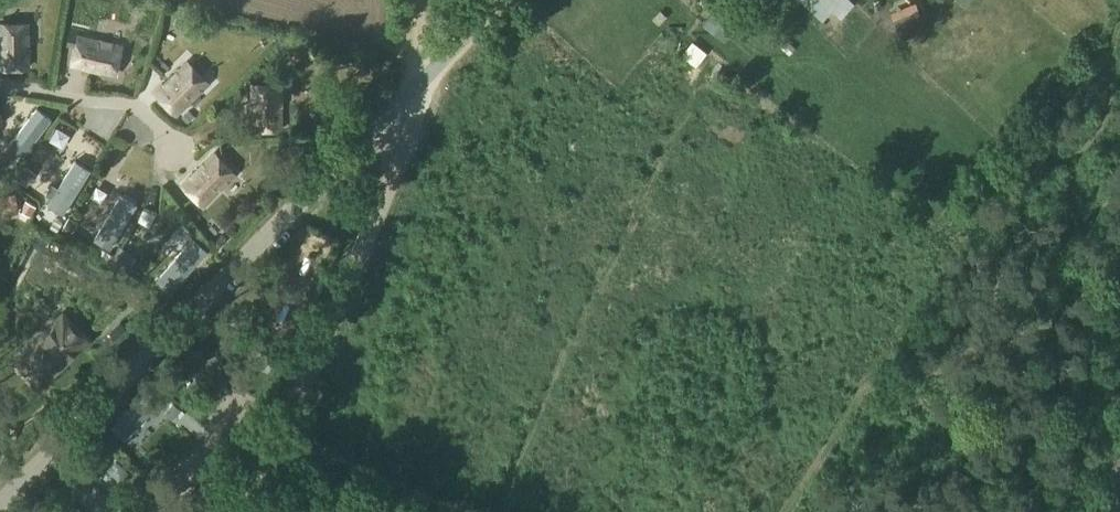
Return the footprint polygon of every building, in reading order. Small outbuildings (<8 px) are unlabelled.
[(718,4),(703,24),(717,35),(732,15),(718,4)] [(0,22),(0,69),(33,68),(32,21),(0,22)] [(944,49),(950,36),(934,28),(927,41),(944,49)] [(125,46),(85,37),(87,32),(74,29),(71,45),(80,47),(76,65),(119,75),(125,46)] [(192,59),(157,95),(179,116),(214,81),(192,59)] [(285,82),(253,82),(253,132),(286,132),(285,82)] [(43,105),(27,93),(0,128),(0,134),(13,144),(43,105)] [(51,134),(58,122),(45,114),(38,126),(51,134)] [(216,149),(180,186),(204,210),(240,173),(216,149)] [(109,177),(94,197),(111,211),(127,190),(109,177)] [(10,205),(8,181),(0,181),(0,206),(10,205)] [(148,262),(162,276),(197,237),(183,224),(148,262)] [(68,312),(14,366),(42,393),(49,385),(59,394),(91,359),(82,351),(95,337),(68,312)] [(201,347),(185,354),(203,395),(219,388),(212,373),(206,358),(201,347)] [(142,395),(113,424),(126,437),(155,408),(142,395)] [(173,403),(165,411),(173,418),(180,410),(173,403)] [(67,485),(94,511),(113,511),(116,508),(79,472),(67,485)]
